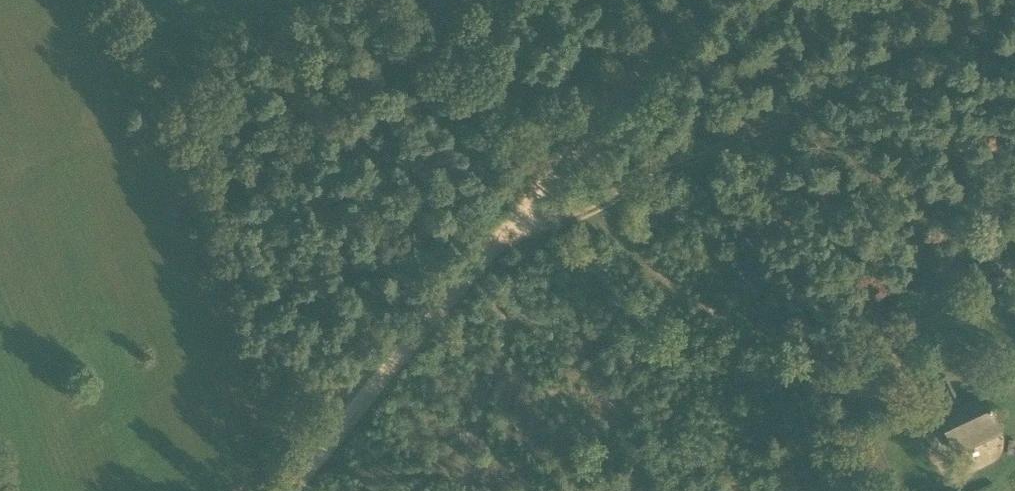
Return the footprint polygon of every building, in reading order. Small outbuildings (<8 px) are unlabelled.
[(953,444),(998,422),(986,397),(941,418),(953,444)] [(929,482),(923,490),(943,490),(929,482)]
